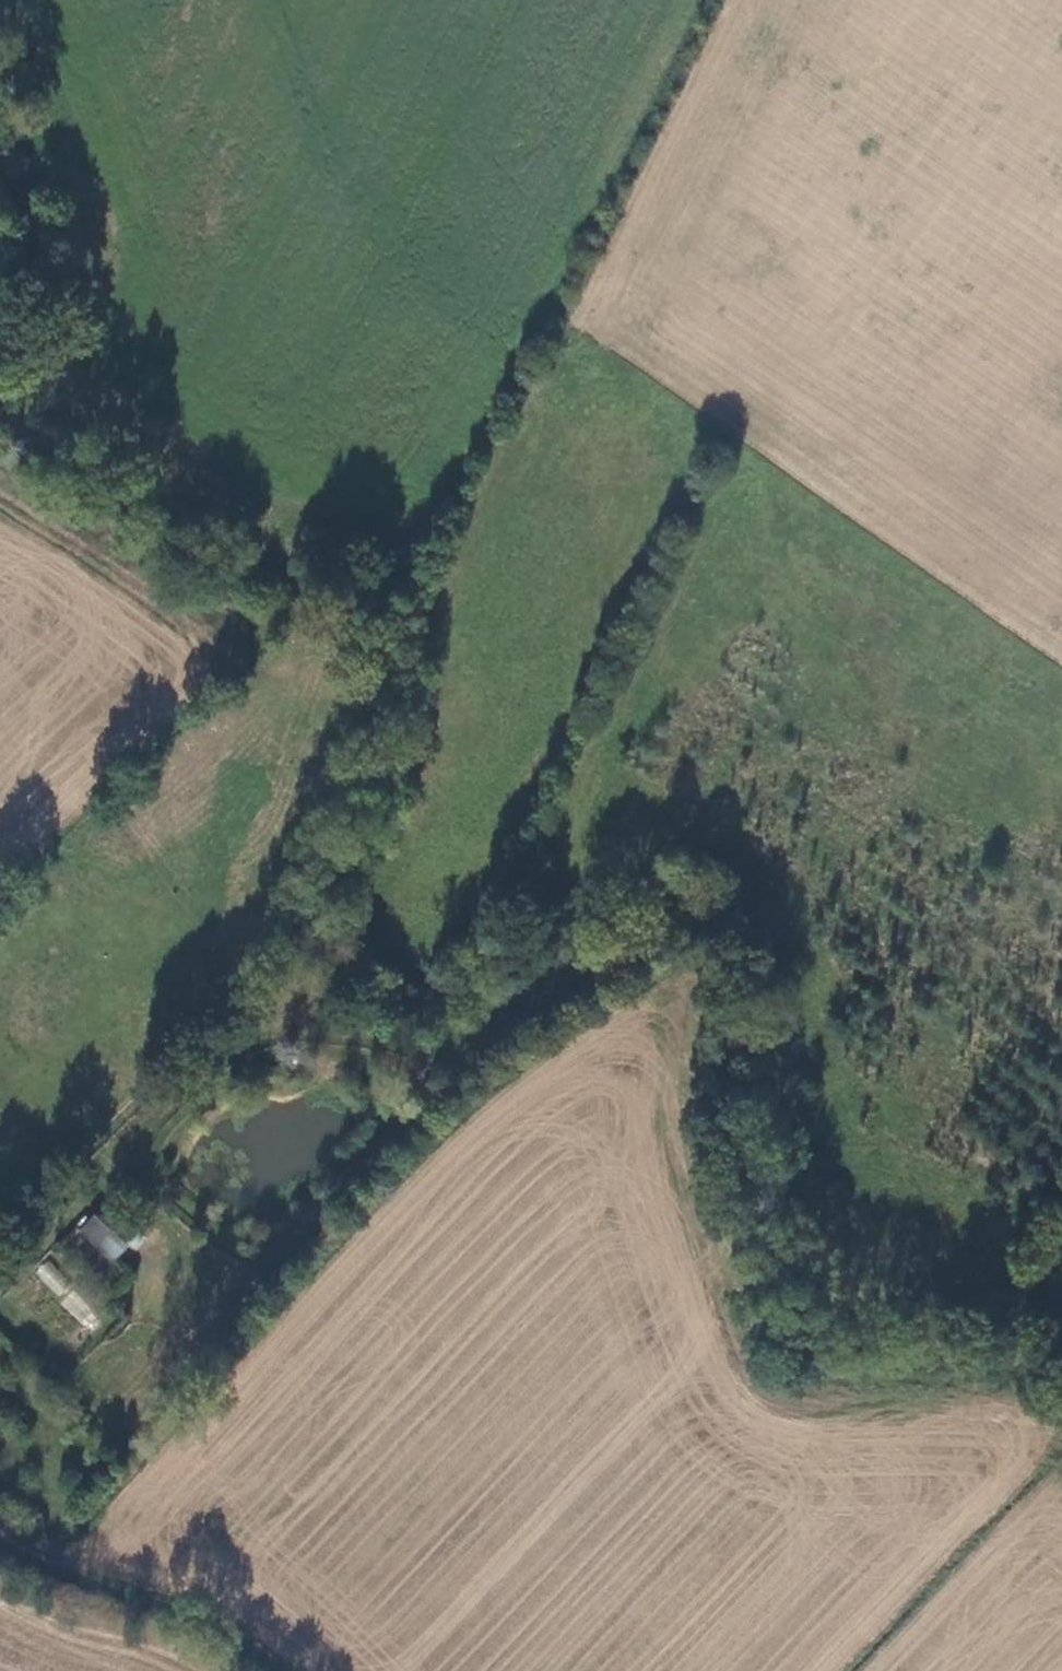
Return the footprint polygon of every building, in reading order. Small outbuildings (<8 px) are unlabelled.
[(112,1264),(128,1245),(92,1213),(76,1231),(112,1264)] [(35,1271),(57,1295),(70,1282),(48,1259),(35,1271)] [(75,1287),(60,1297),(82,1329),(97,1319),(75,1287)]
